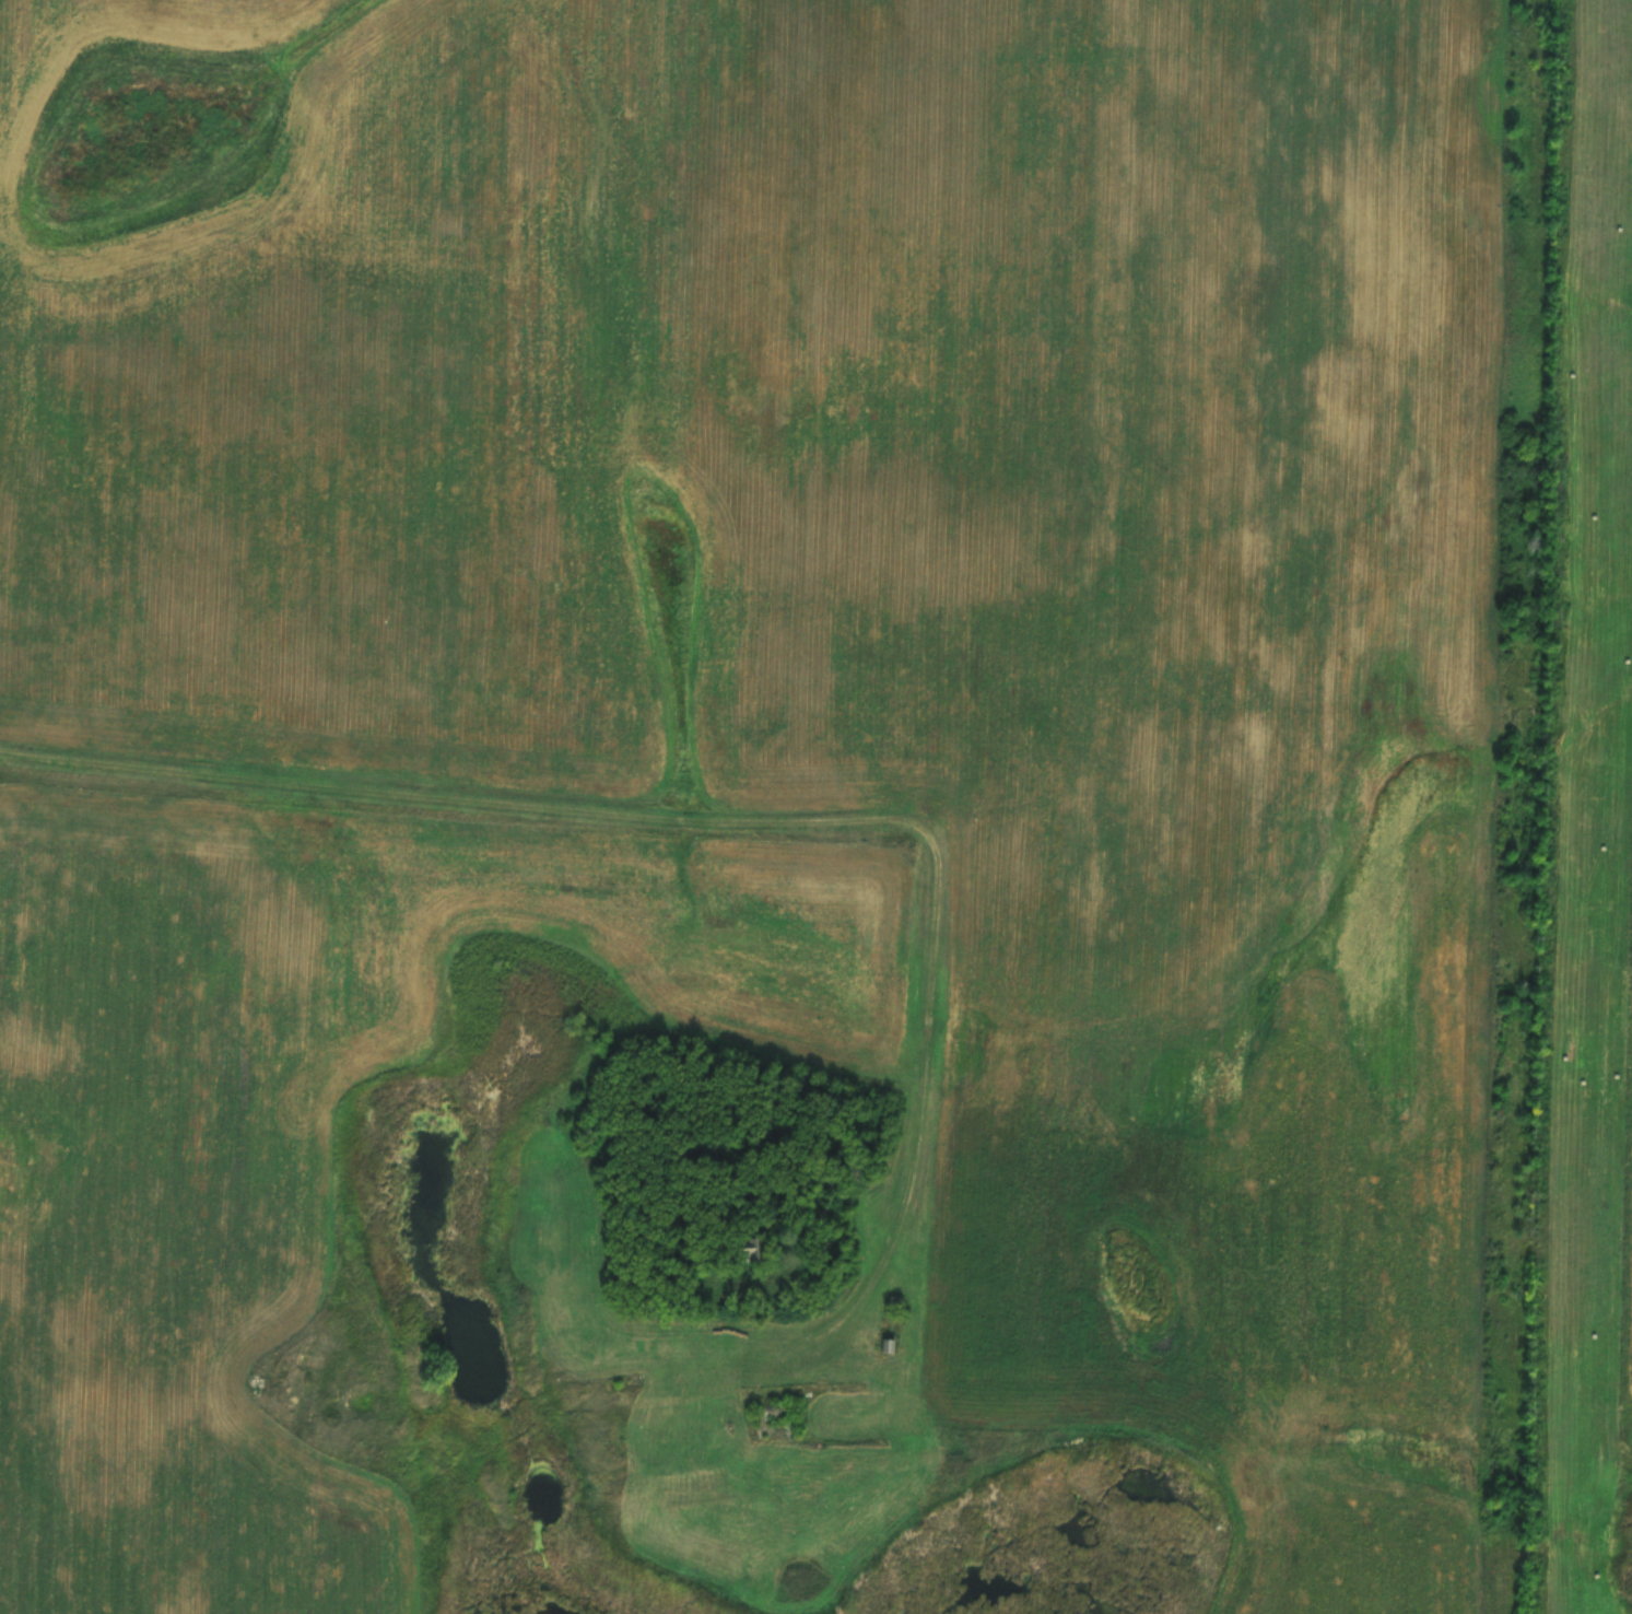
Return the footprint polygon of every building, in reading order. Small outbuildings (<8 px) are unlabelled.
[(740,1263),(766,1260),(763,1238),(737,1242),(740,1263)] [(902,1296),(889,1296),(889,1313),(902,1313),(902,1296)] [(883,1351),(883,1329),(869,1329),(869,1351),(883,1351)]
